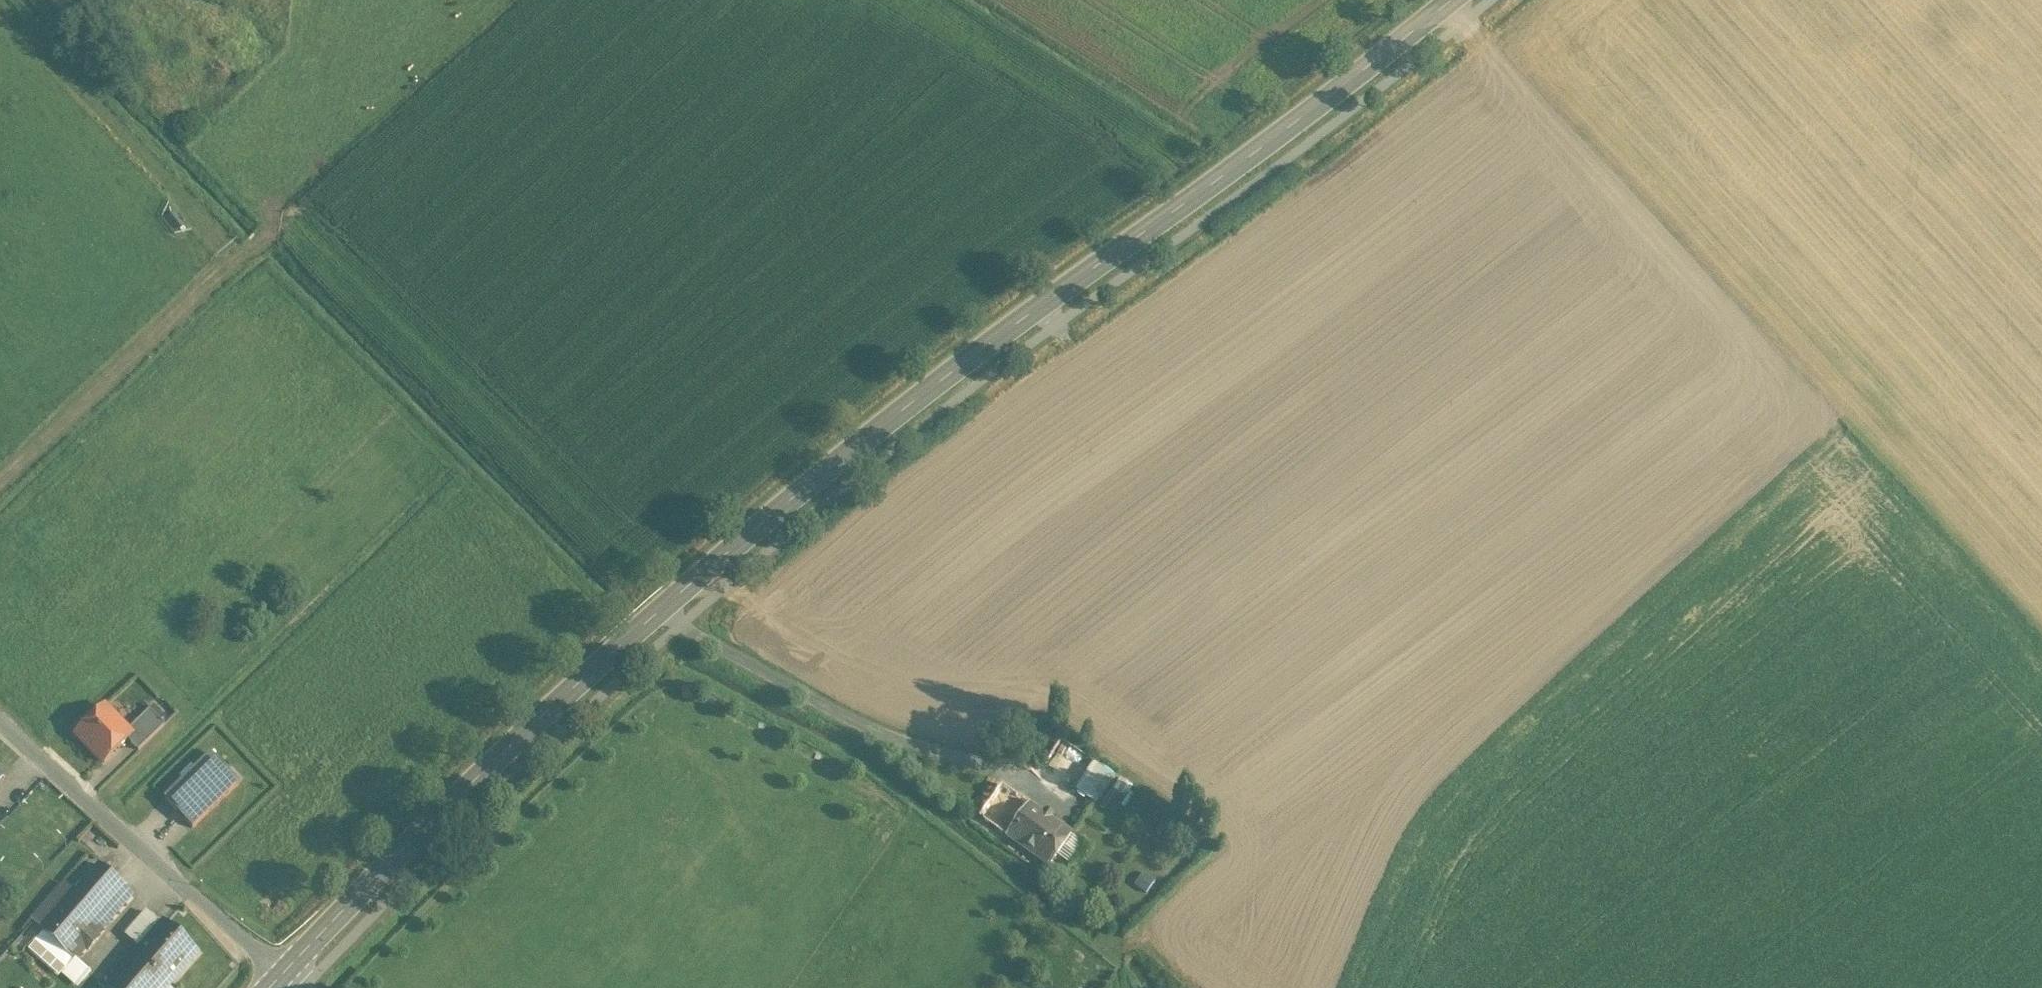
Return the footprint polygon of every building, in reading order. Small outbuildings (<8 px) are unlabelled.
[(59,11),(71,0),(48,0),(59,11)] [(128,730),(104,706),(77,732),(105,761),(128,738),(132,735),(128,730)] [(150,709),(128,730),(132,735),(128,738),(139,749),(165,724),(150,709)] [(1094,764),(1061,741),(1043,768),(1076,791),(1094,764)] [(211,751),(164,796),(193,826),(239,781),(211,751)] [(1094,764),(1076,791),(1101,809),(1121,783),(1094,764)] [(1032,806),(1002,785),(979,818),(1009,838),(1032,806)] [(1071,834),(1032,806),(1009,838),(1048,866),(1071,834)] [(74,890),(61,905),(95,935),(133,892),(99,862),(74,890)] [(64,881),(31,917),(42,927),(61,905),(74,890),(64,881)] [(95,935),(61,905),(42,927),(43,928),(33,939),(34,940),(34,939),(41,945),(41,950),(44,953),(50,953),(64,966),(74,956),(75,957),(95,935)] [(197,951),(165,921),(141,947),(162,965),(160,967),(172,979),(197,951)] [(141,947),(108,985),(111,987),(164,987),(172,979),(160,967),(162,965),(141,947)]
